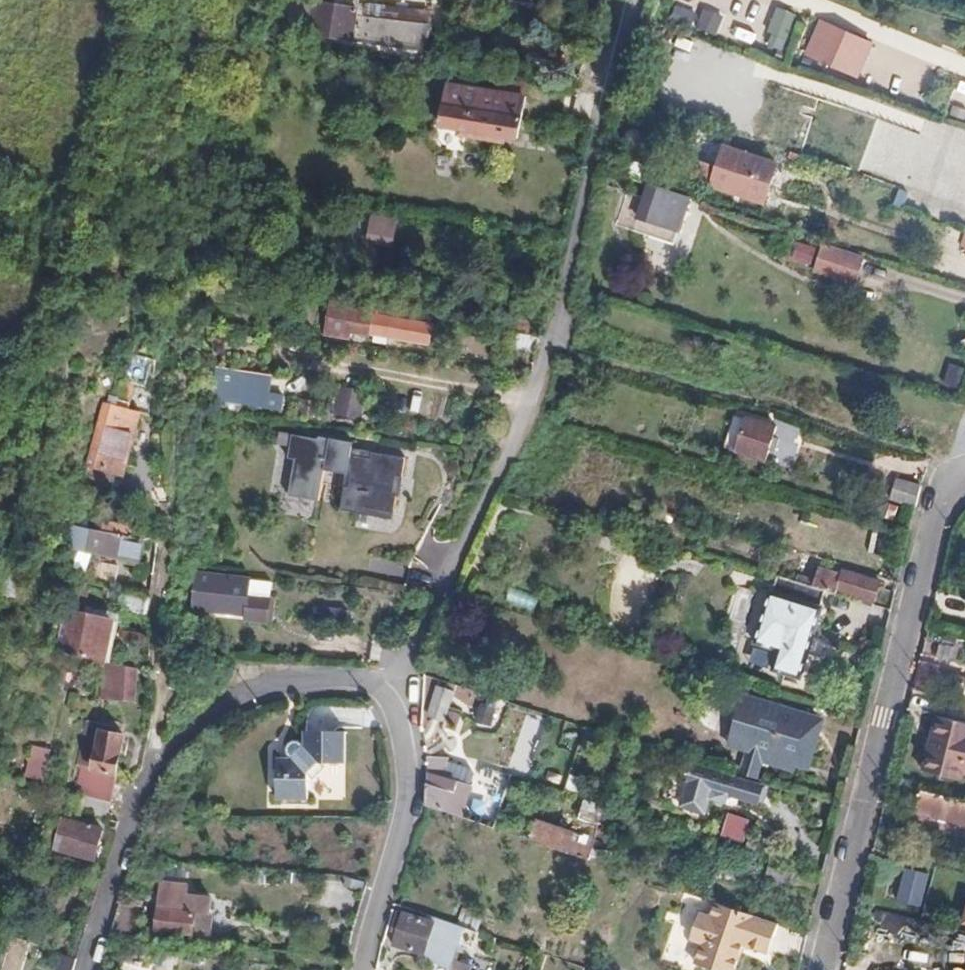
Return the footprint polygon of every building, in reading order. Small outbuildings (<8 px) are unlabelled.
[(293,0),(280,0),(276,36),(395,47),(401,0),(399,0),(330,0),(328,10),(292,6),(293,0)] [(704,7),(702,13),(675,3),(669,18),(717,36),(725,15),(704,7)] [(784,51),(796,13),(778,7),(765,45),(784,51)] [(860,79),(876,41),(819,19),(804,57),(860,79)] [(735,27),(733,39),(763,44),(765,31),(735,27)] [(516,116),(519,96),(447,83),(443,104),(516,116)] [(459,125),(499,131),(514,134),(516,116),(443,104),(439,122),(459,125)] [(498,138),(499,131),(459,125),(458,131),(498,138)] [(776,166),(724,148),(713,180),(765,197),(776,166)] [(700,179),(705,165),(675,156),(671,169),(700,179)] [(643,198),(679,210),(684,195),(647,184),(643,198)] [(636,219),(673,229),(679,210),(643,198),(636,219)] [(395,246),(398,219),(371,215),(368,243),(395,246)] [(819,253),(857,265),(862,251),(824,239),(819,253)] [(799,241),(794,261),(815,267),(820,247),(799,241)] [(814,270),(852,282),(857,265),(819,253),(814,270)] [(430,321),(397,315),(398,309),(353,301),(352,307),(328,303),(324,333),(348,336),(348,334),(365,336),(366,332),(427,342),(430,321)] [(536,347),(539,332),(510,328),(508,343),(536,347)] [(232,344),(234,330),(222,329),(220,343),(232,344)] [(964,370),(964,368),(952,364),(946,381),(959,386),(964,370)] [(249,399),(253,371),(226,366),(221,395),(249,399)] [(102,470),(118,409),(89,401),(72,460),(102,470)] [(735,448),(743,416),(732,413),(723,445),(735,448)] [(744,414),(743,416),(735,448),(764,456),(773,424),(744,414)] [(374,473),(373,486),(367,486),(364,510),(380,512),(382,505),(418,511),(421,492),(417,492),(419,476),(427,476),(430,456),(395,451),(395,456),(375,453),(376,448),(376,440),(343,435),(343,437),(300,431),(298,442),(312,445),(311,458),(318,459),(312,496),(342,500),(347,469),(370,473),(374,473)] [(395,451),(376,448),(375,453),(395,456),(395,451)] [(424,493),(427,476),(419,476),(417,492),(421,492),(424,493)] [(885,497),(912,505),(919,486),(891,478),(885,497)] [(380,512),(416,518),(418,511),(382,505),(380,512)] [(135,563),(142,528),(95,518),(92,530),(81,527),(75,550),(135,563)] [(869,603),(886,609),(890,592),(875,587),(860,583),(862,577),(835,569),(833,573),(813,566),(808,584),(822,588),(831,592),(831,587),(870,598),(869,603)] [(187,602),(241,609),(240,615),(262,618),(265,593),(243,590),(245,577),(192,569),(187,602)] [(760,610),(814,626),(821,607),(816,605),(822,588),(808,584),(776,574),(771,590),(766,589),(760,610)] [(860,583),(875,587),(876,581),(862,577),(860,583)] [(772,662),(800,671),(807,648),(800,646),(805,633),(811,635),(814,626),(760,610),(750,642),(776,651),(772,662)] [(66,652),(105,661),(115,621),(75,612),(66,652)] [(800,646),(807,648),(811,635),(805,633),(800,646)] [(798,678),(800,671),(772,662),(770,669),(798,678)] [(120,697),(121,669),(105,669),(104,698),(120,697)] [(136,669),(121,669),(120,697),(136,696),(136,669)] [(445,723),(456,691),(437,685),(427,717),(445,723)] [(741,697),(737,708),(747,711),(751,701),(741,697)] [(782,752),(806,761),(814,738),(800,733),(806,719),(751,701),(747,711),(737,708),(728,736),(774,750),(782,752)] [(482,704),(477,723),(496,729),(501,710),(482,704)] [(936,714),(931,735),(936,736),(933,750),(929,749),(924,770),(962,778),(964,770),(964,721),(936,714)] [(800,733),(814,738),(819,723),(806,719),(800,733)] [(101,735),(102,729),(103,725),(92,722),(90,733),(101,735)] [(94,767),(115,772),(124,733),(102,729),(101,735),(94,767)] [(345,766),(347,734),(306,733),(305,749),(302,749),(297,742),(293,743),(291,748),(292,753),(297,756),(291,763),(286,758),(278,759),(278,801),(308,801),(309,776),(318,775),(319,766),(345,766)] [(725,745),(744,750),(772,759),(774,750),(728,736),(725,745)] [(736,773),(754,779),(760,763),(792,773),(794,763),(781,759),(782,752),(774,750),(772,759),(744,750),(736,773)] [(805,766),(806,761),(782,752),(781,759),(794,763),(805,766)] [(448,758),(421,758),(425,777),(425,806),(429,808),(460,818),(470,785),(442,776),(447,762),(448,758)] [(46,779),(47,760),(29,760),(29,779),(46,779)] [(76,790),(108,799),(115,772),(94,767),(77,762),(70,788),(76,790)] [(470,769),(447,762),(442,776),(470,785),(473,775),(470,769)] [(678,799),(702,806),(704,799),(722,804),(725,795),(754,804),(759,788),(688,765),(686,772),(684,772),(683,774),(686,775),(678,799)] [(570,775),(566,789),(583,794),(587,780),(570,775)] [(888,783),(886,795),(901,799),(903,787),(888,783)] [(104,816),(108,799),(76,790),(72,808),(104,816)] [(919,791),(915,812),(964,824),(964,803),(919,791)] [(700,814),(702,806),(678,799),(676,806),(700,814)] [(596,825),(602,805),(582,800),(577,819),(596,825)] [(747,843),(751,818),(727,813),(723,839),(747,843)] [(527,840),(539,845),(599,863),(606,840),(534,818),(527,840)] [(94,859),(101,829),(63,819),(55,848),(94,859)] [(599,863),(605,865),(616,832),(609,831),(606,840),(599,863)] [(785,872),(787,864),(768,859),(766,867),(785,872)] [(780,889),(785,872),(766,867),(761,883),(780,889)] [(923,908),(931,874),(906,868),(898,902),(923,908)] [(160,881),(155,930),(206,935),(210,897),(186,894),(187,884),(160,881)] [(779,925),(716,903),(713,918),(701,915),(693,940),(704,944),(698,967),(709,969),(737,969),(745,947),(769,954),(779,925)] [(119,932),(129,933),(131,907),(120,906),(119,932)] [(467,930),(431,919),(430,923),(396,912),(391,931),(395,934),(391,947),(422,958),(421,963),(445,969),(453,969),(467,930)] [(904,933),(907,918),(882,912),(879,928),(904,933)]
